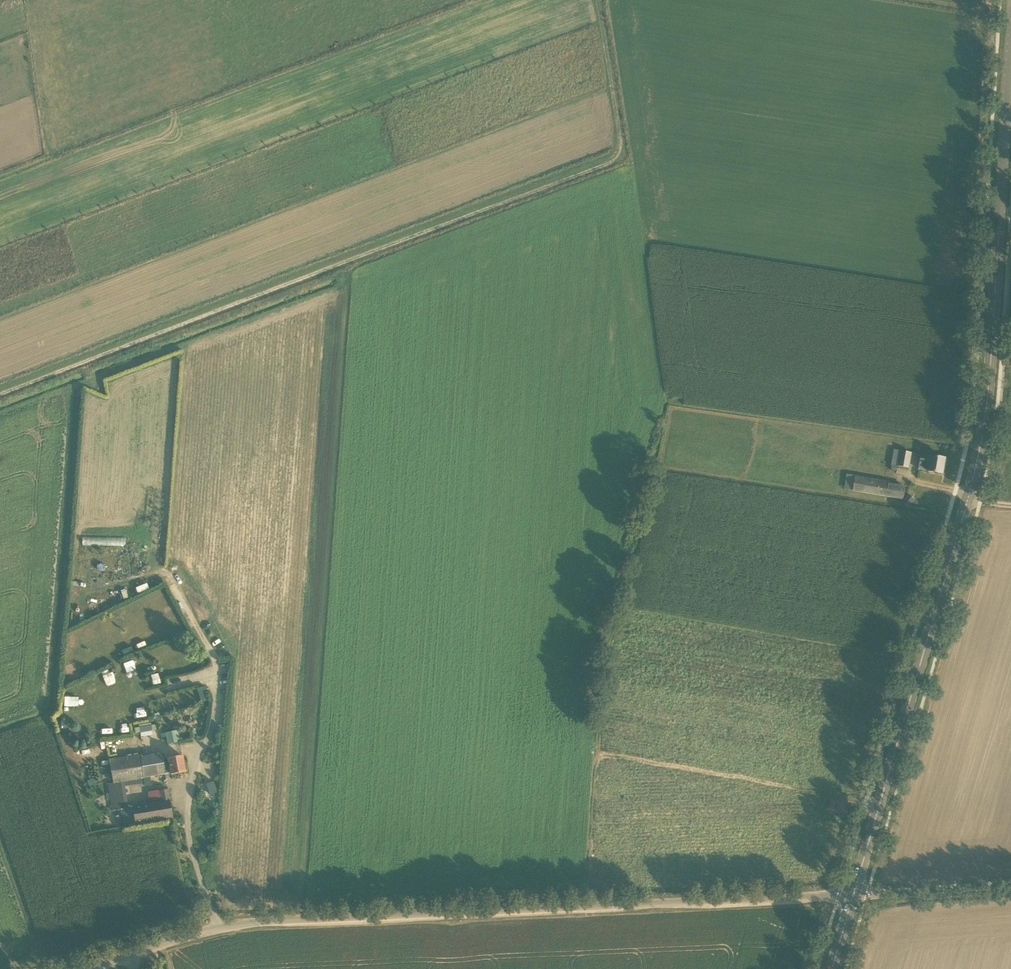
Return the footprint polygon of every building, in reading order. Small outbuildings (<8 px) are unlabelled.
[(908,468),(911,452),(900,450),(897,466),(908,468)] [(929,457),(921,455),(920,463),(921,463),(920,469),(928,471),(927,471),(942,474),(944,459),(929,456),(929,457)] [(903,499),(905,487),(855,478),(853,490),(903,499)] [(907,508),(908,507),(912,502),(906,497),(901,503),(907,508)] [(137,592),(149,589),(148,584),(136,586),(137,592)] [(105,687),(114,685),(111,671),(102,673),(105,687)] [(205,686),(197,689),(201,702),(210,699),(205,686)] [(145,705),(136,706),(137,716),(147,714),(145,705)] [(127,721),(118,721),(118,731),(127,730),(127,721)] [(134,733),(140,732),(141,737),(152,735),(151,731),(157,730),(156,725),(151,726),(151,723),(138,725),(138,727),(134,728),(134,733)] [(199,729),(184,732),(185,738),(200,736),(199,729)] [(165,733),(166,737),(168,744),(181,742),(178,730),(165,733)] [(173,819),(168,790),(150,793),(152,804),(125,808),(121,781),(166,774),(171,773),(171,775),(186,772),(183,756),(169,758),(170,764),(164,764),(162,753),(142,756),(142,754),(108,759),(112,783),(108,784),(112,811),(121,809),(123,821),(124,827),(173,819)] [(212,781),(205,784),(210,795),(217,792),(212,781)]
